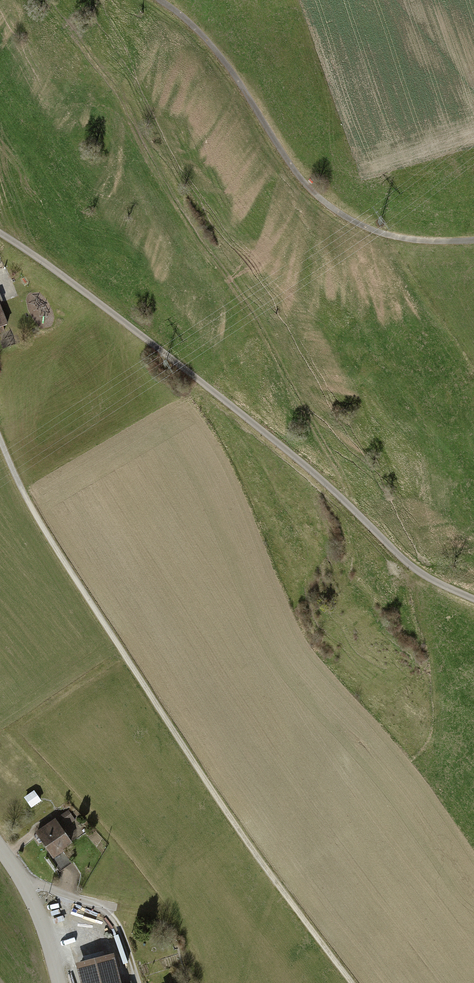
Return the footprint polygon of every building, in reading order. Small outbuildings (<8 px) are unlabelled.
[(8,325),(0,303),(0,328),(8,325)] [(26,794),(32,803),(42,797),(36,787),(26,794)] [(60,816),(67,825),(75,819),(68,811),(60,816)] [(55,820),(38,832),(53,853),(70,841),(55,820)] [(66,850),(56,854),(62,867),(72,862),(66,850)] [(76,963),(81,982),(122,982),(114,953),(76,963)]
